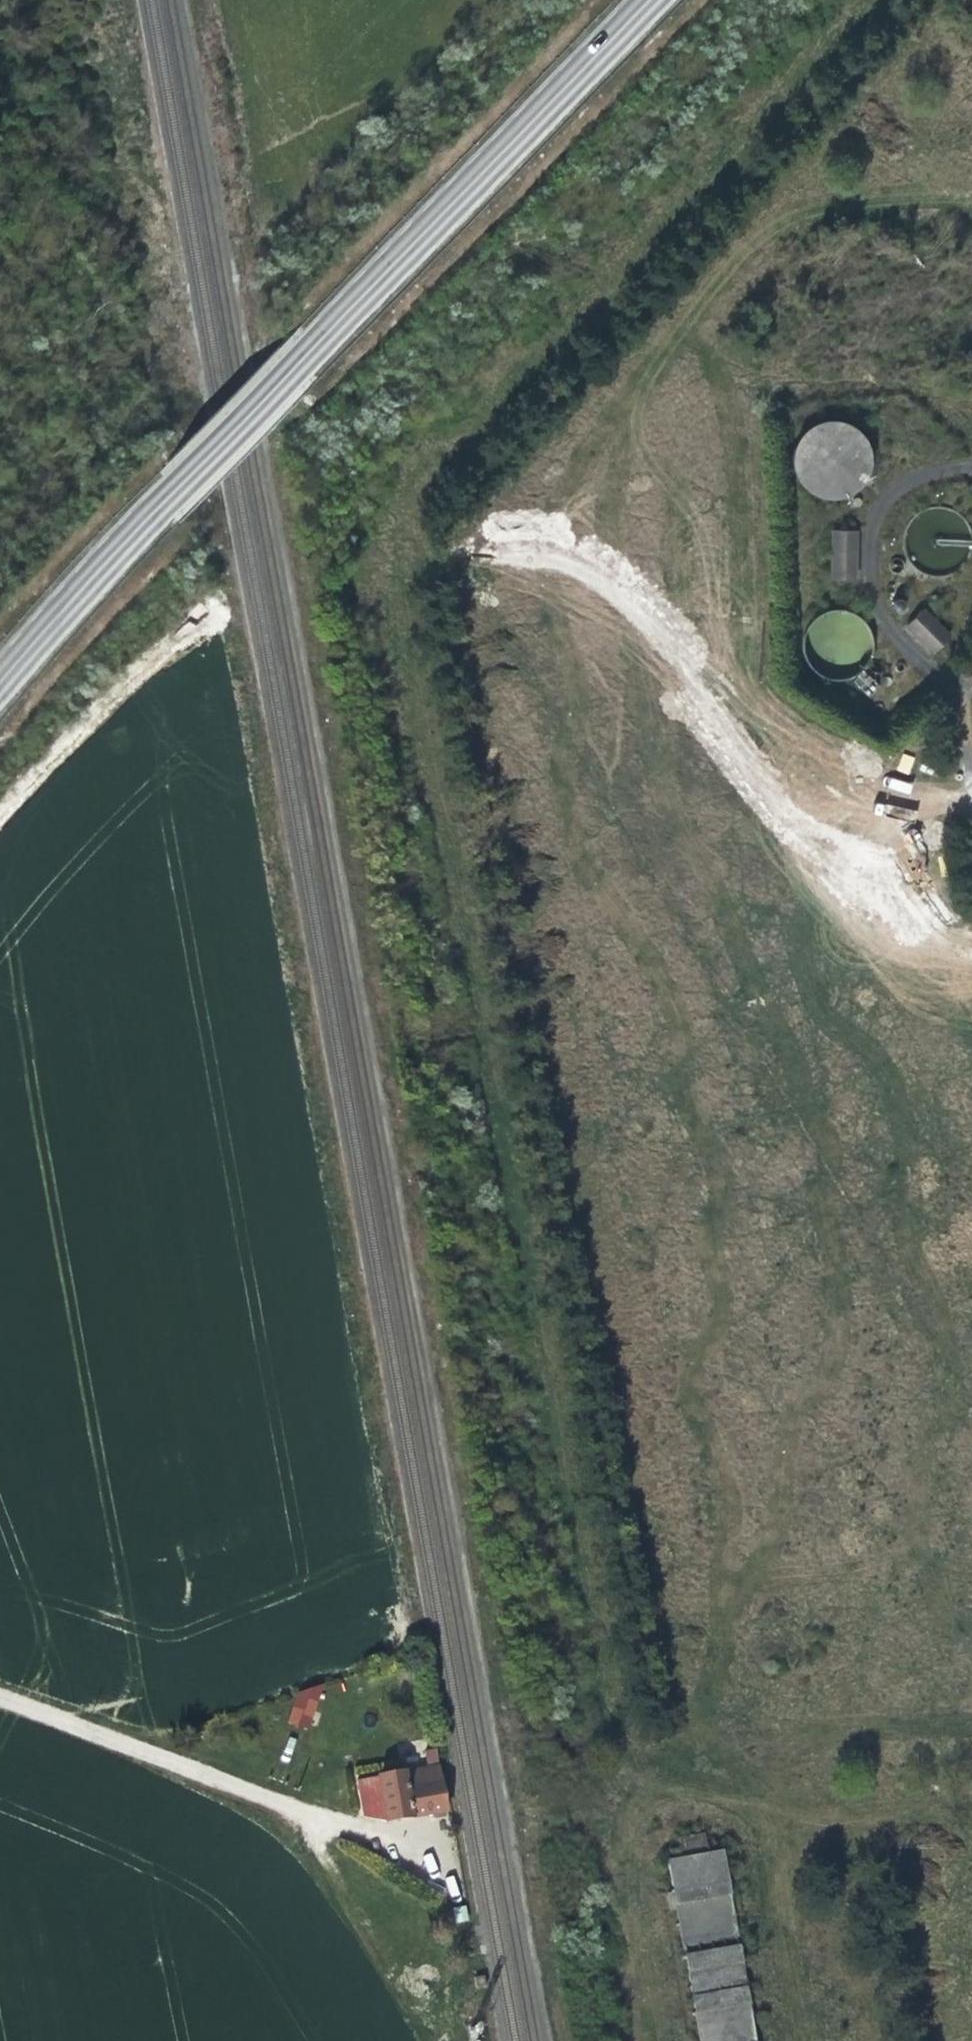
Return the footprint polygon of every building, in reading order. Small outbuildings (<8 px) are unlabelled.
[(374,1816),(436,1803),(421,1741),(412,1743),(416,1760),(364,1774),(374,1816)] [(351,1813),(374,1816),(364,1774),(343,1778),(351,1813)]
